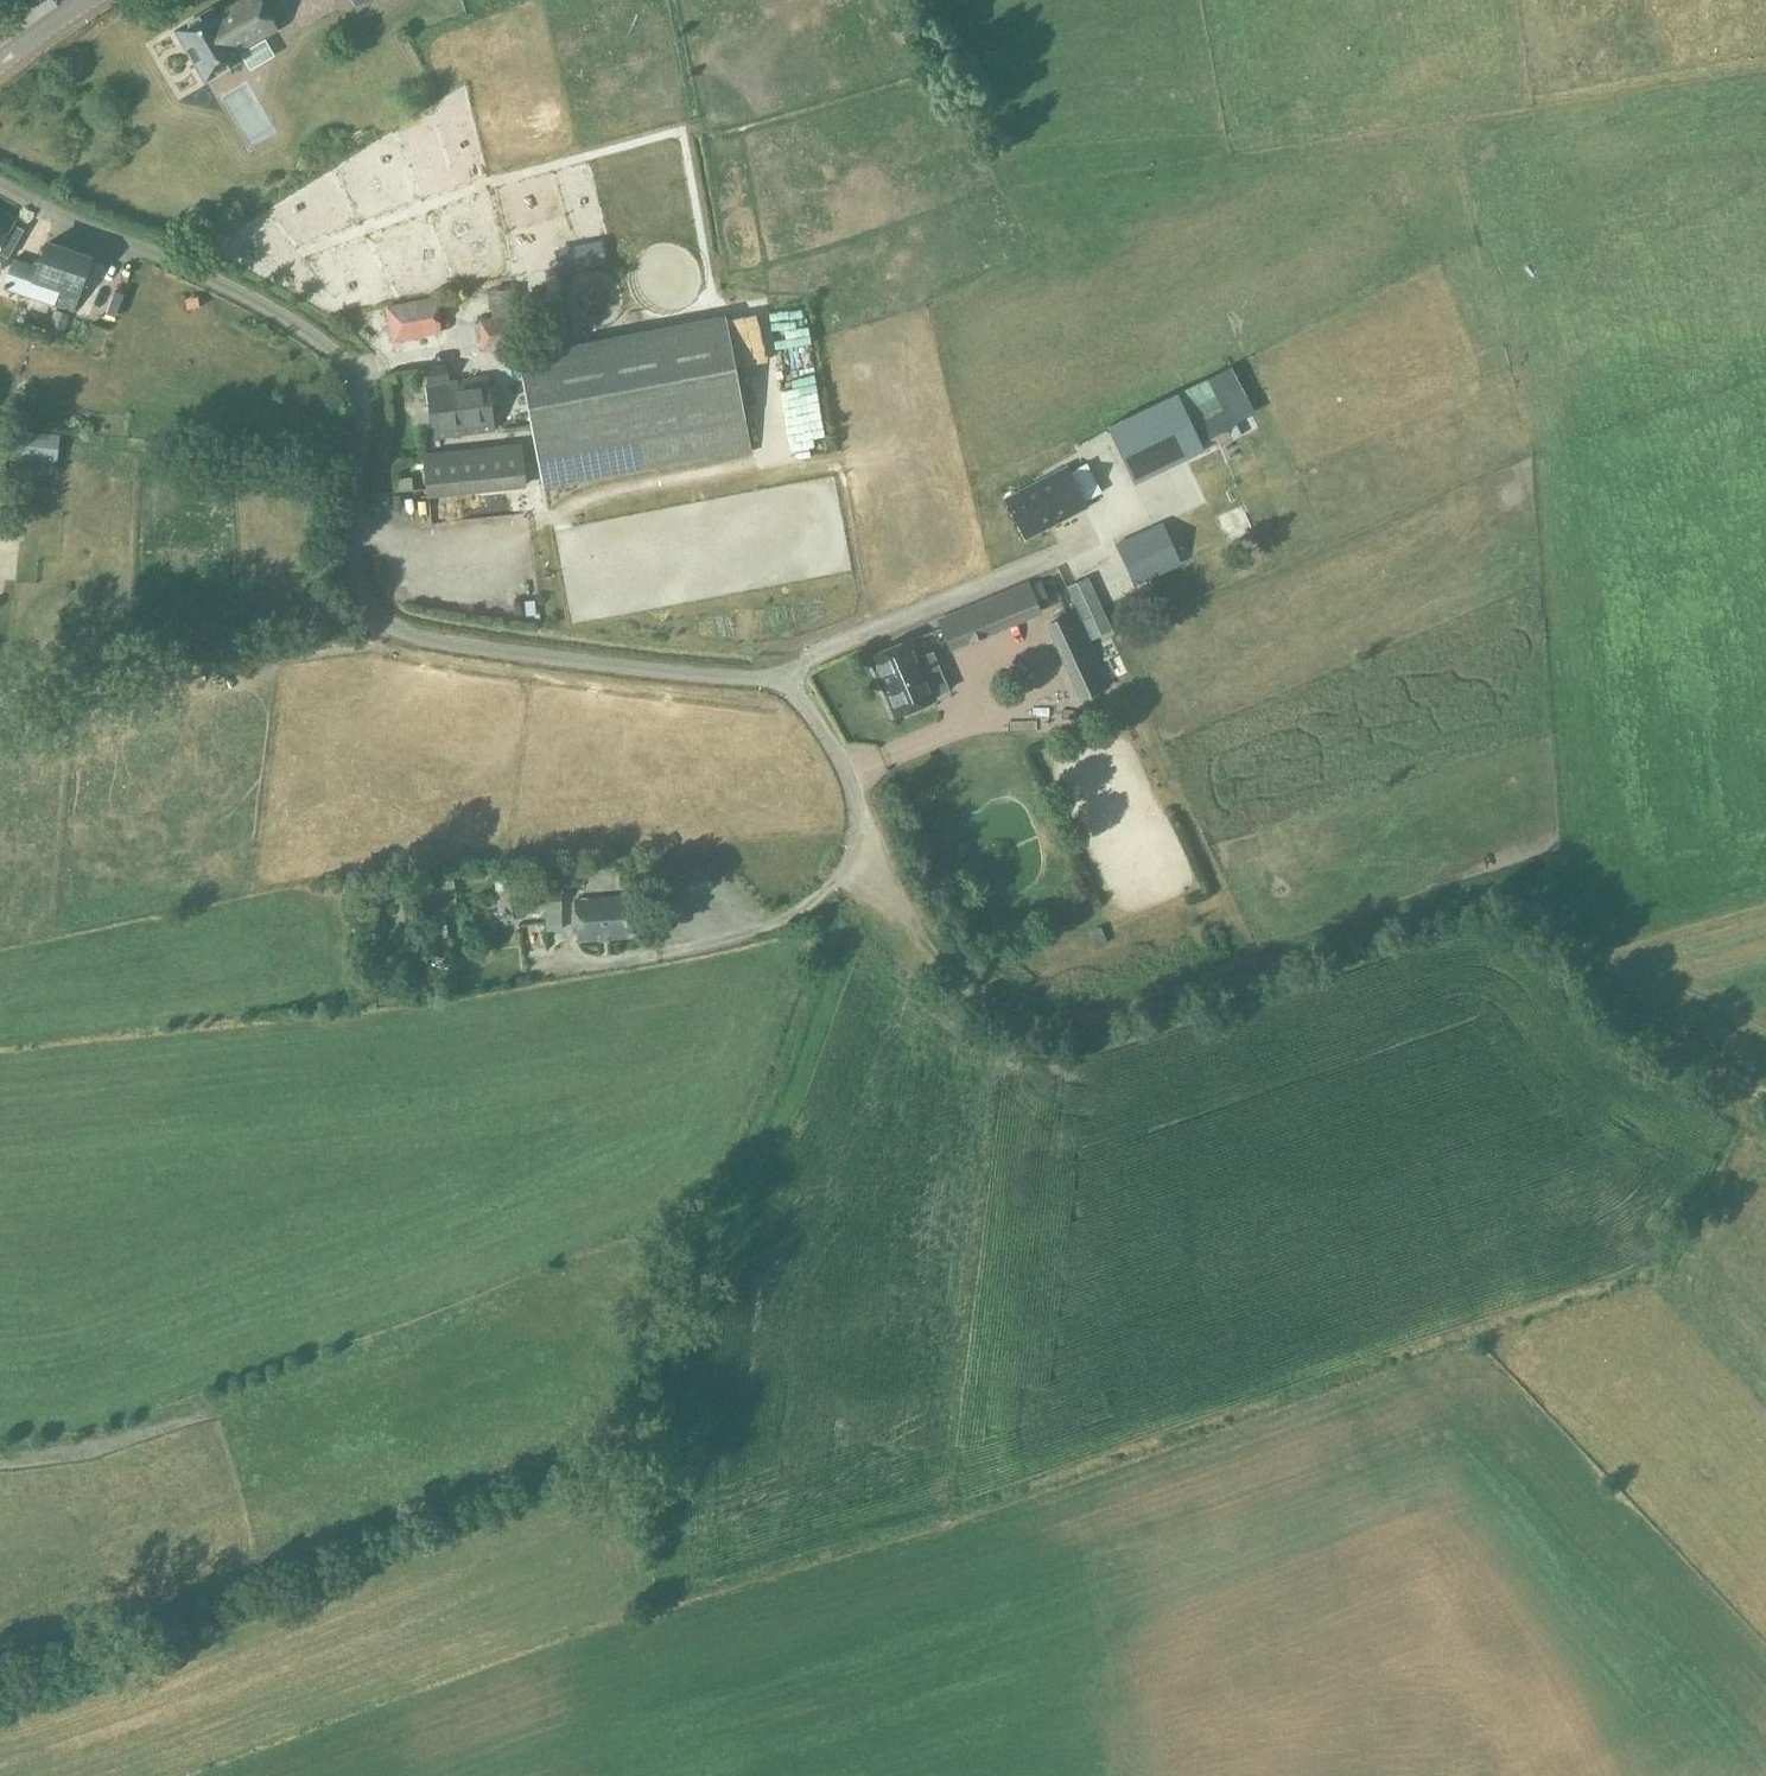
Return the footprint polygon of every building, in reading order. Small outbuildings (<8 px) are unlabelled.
[(261,0),(246,0),(223,14),(224,15),(217,19),(213,12),(214,12),(212,10),(210,11),(179,30),(179,29),(177,31),(178,33),(205,78),(206,81),(208,79),(239,60),(239,61),(242,60),(240,57),(240,58),(237,52),(278,28),(261,0)] [(9,259),(25,231),(14,225),(15,223),(16,221),(0,212),(0,254),(9,259)] [(75,313),(93,262),(46,246),(38,269),(14,260),(4,289),(75,313)] [(595,249),(567,254),(570,268),(598,263),(595,249)] [(120,296),(93,289),(86,315),(113,323),(120,296)] [(771,290),(737,292),(738,310),(772,309),(771,290)] [(387,309),(393,342),(440,333),(434,300),(387,309)] [(48,333),(64,339),(71,316),(56,311),(48,333)] [(736,350),(796,347),(795,313),(734,316),(736,350)] [(516,347),(514,318),(481,320),(483,350),(516,347)] [(725,318),(519,358),(543,485),(750,445),(725,318)] [(799,399),(800,368),(743,366),(742,396),(799,399)] [(494,431),(488,380),(442,385),(440,367),(426,369),(427,380),(428,380),(434,438),(494,431)] [(1205,380),(1178,393),(1204,450),(1205,452),(1233,438),(1205,380)] [(1204,450),(1178,393),(1108,426),(1135,483),(1204,450)] [(14,432),(12,456),(56,460),(58,436),(14,432)] [(523,462),(426,472),(429,497),(525,486),(523,462)] [(1087,506),(1067,468),(1006,500),(1026,538),(1087,506)] [(412,476),(395,475),(395,490),(412,491),(412,476)] [(1162,522),(1116,544),(1136,584),(1181,562),(1162,522)] [(1087,579),(1069,587),(1092,640),(1110,632),(1087,579)] [(1030,589),(1038,607),(1049,603),(1041,585),(1030,589)] [(1029,586),(976,608),(940,622),(951,649),(1040,612),(1038,607),(1030,589),(1029,586)] [(1074,614),(1056,622),(1049,625),(1083,699),(1108,688),(1074,614)] [(934,700),(917,659),(909,641),(872,657),(896,716),(934,700)] [(580,886),(577,860),(560,861),(562,888),(580,886)] [(496,873),(502,921),(527,917),(520,870),(496,873)] [(562,911),(561,892),(537,893),(538,912),(562,911)] [(577,902),(580,941),(634,936),(630,897),(577,902)] [(498,904),(486,905),(486,932),(498,931),(498,904)]
